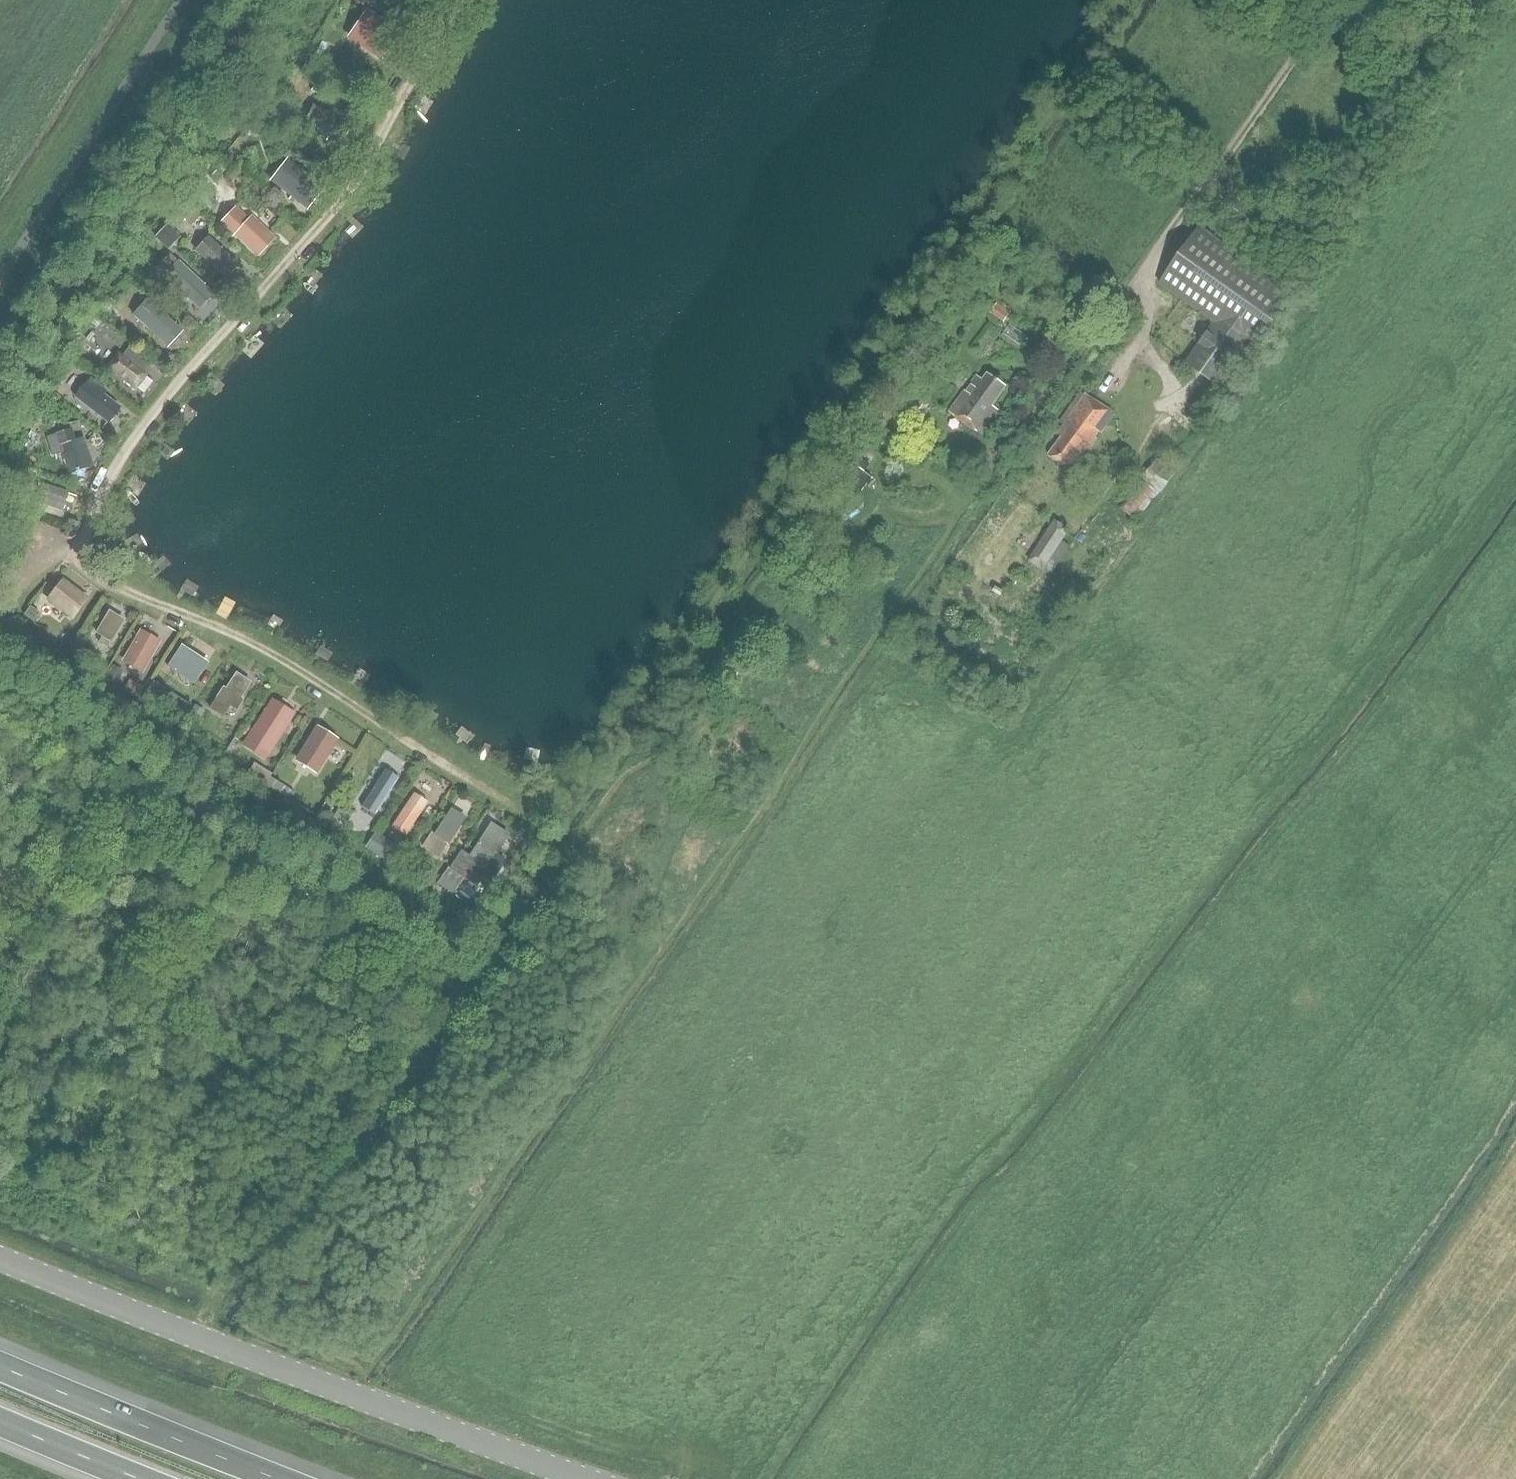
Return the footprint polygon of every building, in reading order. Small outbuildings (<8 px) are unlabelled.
[(349,35),(363,44),(383,57),(391,44),(385,40),(392,30),(364,12),(349,35)] [(325,87),(314,80),(312,84),(315,86),(312,91),(319,95),(325,87)] [(305,123),(309,125),(308,126),(342,143),(351,126),(317,109),(316,110),(313,108),(305,123)] [(254,127),(249,134),(256,139),(262,133),(254,127)] [(206,173),(216,182),(228,169),(218,160),(206,173)] [(317,187),(297,170),(286,161),(271,179),(292,197),(294,194),(304,202),(317,187)] [(187,200),(167,221),(175,229),(196,209),(187,200)] [(249,218),(246,221),(237,212),(229,221),(225,217),(217,226),(232,240),(237,234),(259,255),(273,241),(249,218)] [(155,238),(168,251),(181,238),(167,225),(155,238)] [(1160,284),(1214,323),(1186,362),(1219,386),(1247,347),(1254,352),(1296,294),(1201,226),(1160,284)] [(238,266),(221,249),(208,236),(195,250),(225,280),(238,266)] [(198,309),(211,295),(177,263),(164,276),(198,309)] [(116,304),(106,295),(98,304),(107,313),(116,304)] [(164,320),(158,315),(144,302),(133,316),(159,339),(161,336),(170,344),(183,331),(167,317),(164,320)] [(991,314),(1004,323),(1011,313),(997,304),(991,314)] [(96,318),(91,324),(97,329),(102,323),(96,318)] [(71,339),(64,348),(71,354),(78,345),(71,339)] [(118,353),(106,368),(135,391),(137,389),(144,394),(153,382),(146,377),(147,376),(144,374),(151,365),(129,348),(122,357),(118,353)] [(950,413),(982,434),(998,410),(992,407),(1005,388),(986,375),(983,380),(977,376),(966,392),(964,391),(950,413)] [(107,424),(120,408),(86,382),(74,398),(107,424)] [(1081,456),(1113,411),(1086,392),(1056,434),(1061,437),(1047,456),(1063,467),(1064,466),(1074,474),(1084,459),(1081,456)] [(80,444),(71,447),(70,443),(76,441),(73,429),(56,434),(46,437),(52,456),(61,453),(68,474),(87,468),(80,444)] [(1136,523),(1176,474),(1157,458),(1140,479),(1143,481),(1120,511),(1136,523)] [(856,497),(872,475),(856,463),(840,485),(856,497)] [(37,473),(23,468),(19,481),(33,485),(37,473)] [(62,512),(68,493),(43,484),(36,504),(62,512)] [(1054,520),(1047,532),(1062,542),(1070,530),(1054,520)] [(72,620),(88,599),(63,579),(46,600),(72,620)] [(31,607),(24,616),(33,623),(40,614),(31,607)] [(95,634),(101,637),(98,643),(107,648),(110,642),(111,643),(124,620),(108,611),(95,634)] [(141,670),(157,639),(146,633),(134,657),(130,655),(126,663),(141,670)] [(76,657),(87,642),(78,636),(68,651),(76,657)] [(195,683),(207,664),(186,650),(174,669),(195,683)] [(243,698),(252,682),(235,672),(225,689),(222,687),(208,710),(222,718),(228,708),(236,712),(243,699),(243,698)] [(143,688),(130,680),(125,690),(138,697),(143,688)] [(244,745),(255,752),(264,758),(285,726),(283,724),(292,711),(278,701),(269,714),(266,713),(244,745)] [(196,706),(188,717),(197,723),(205,712),(196,706)] [(316,725),(304,746),(295,762),(318,775),(339,739),(328,733),(329,732),(316,725)] [(382,767),(365,794),(356,809),(372,818),(397,777),(382,767)] [(405,837),(427,803),(413,794),(391,827),(405,837)] [(352,815),(340,807),(334,816),(346,824),(352,815)] [(450,808),(433,834),(431,832),(422,846),(439,858),(465,819),(450,808)] [(487,831),(470,857),(461,851),(449,870),(476,887),(481,879),(491,885),(506,862),(496,855),(504,843),(487,831)] [(366,848),(381,858),(391,843),(375,833),(366,848)]
